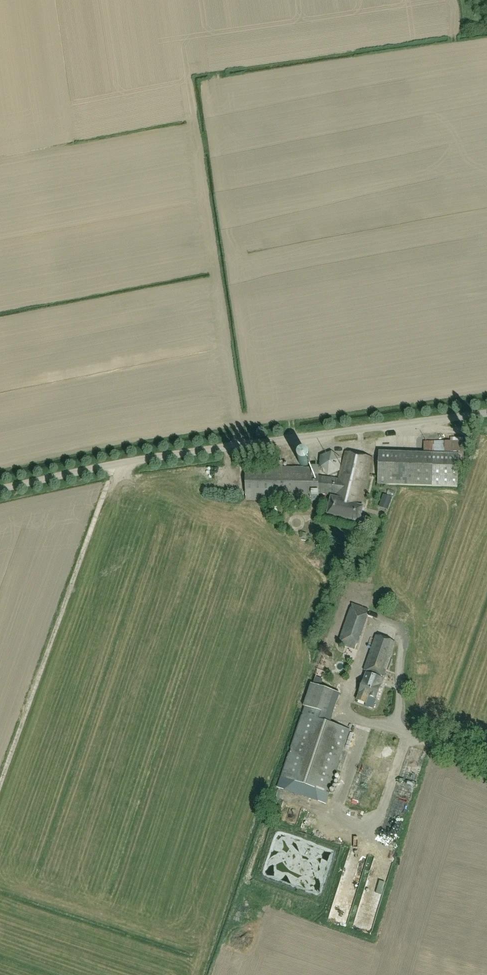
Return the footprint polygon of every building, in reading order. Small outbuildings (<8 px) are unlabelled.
[(458,488),(458,463),(464,463),(464,442),(424,442),(424,454),(379,453),(378,485),(458,488)] [(336,499),(331,498),(327,516),(359,524),(363,508),(360,507),(371,459),(344,452),(338,479),(318,477),(318,472),(311,472),(311,468),(245,468),(245,500),(319,501),(319,494),(337,496),(336,499)] [(331,452),(320,457),(318,469),(328,477),(339,472),(341,459),(331,452)] [(368,610),(352,604),(337,644),(355,651),(356,645),(359,645),(368,617),(366,617),(368,610)] [(359,694),(360,694),(357,701),(366,704),(368,697),(376,700),(396,643),(376,636),(364,671),(367,672),(359,694)] [(303,715),(282,778),(328,794),(349,730),(324,722),(327,715),(326,714),(334,692),(311,684),(303,707),(305,707),(303,715)] [(301,818),(300,805),(289,806),(289,819),(301,818)] [(375,862),(360,923),(375,927),(391,866),(375,862)]
